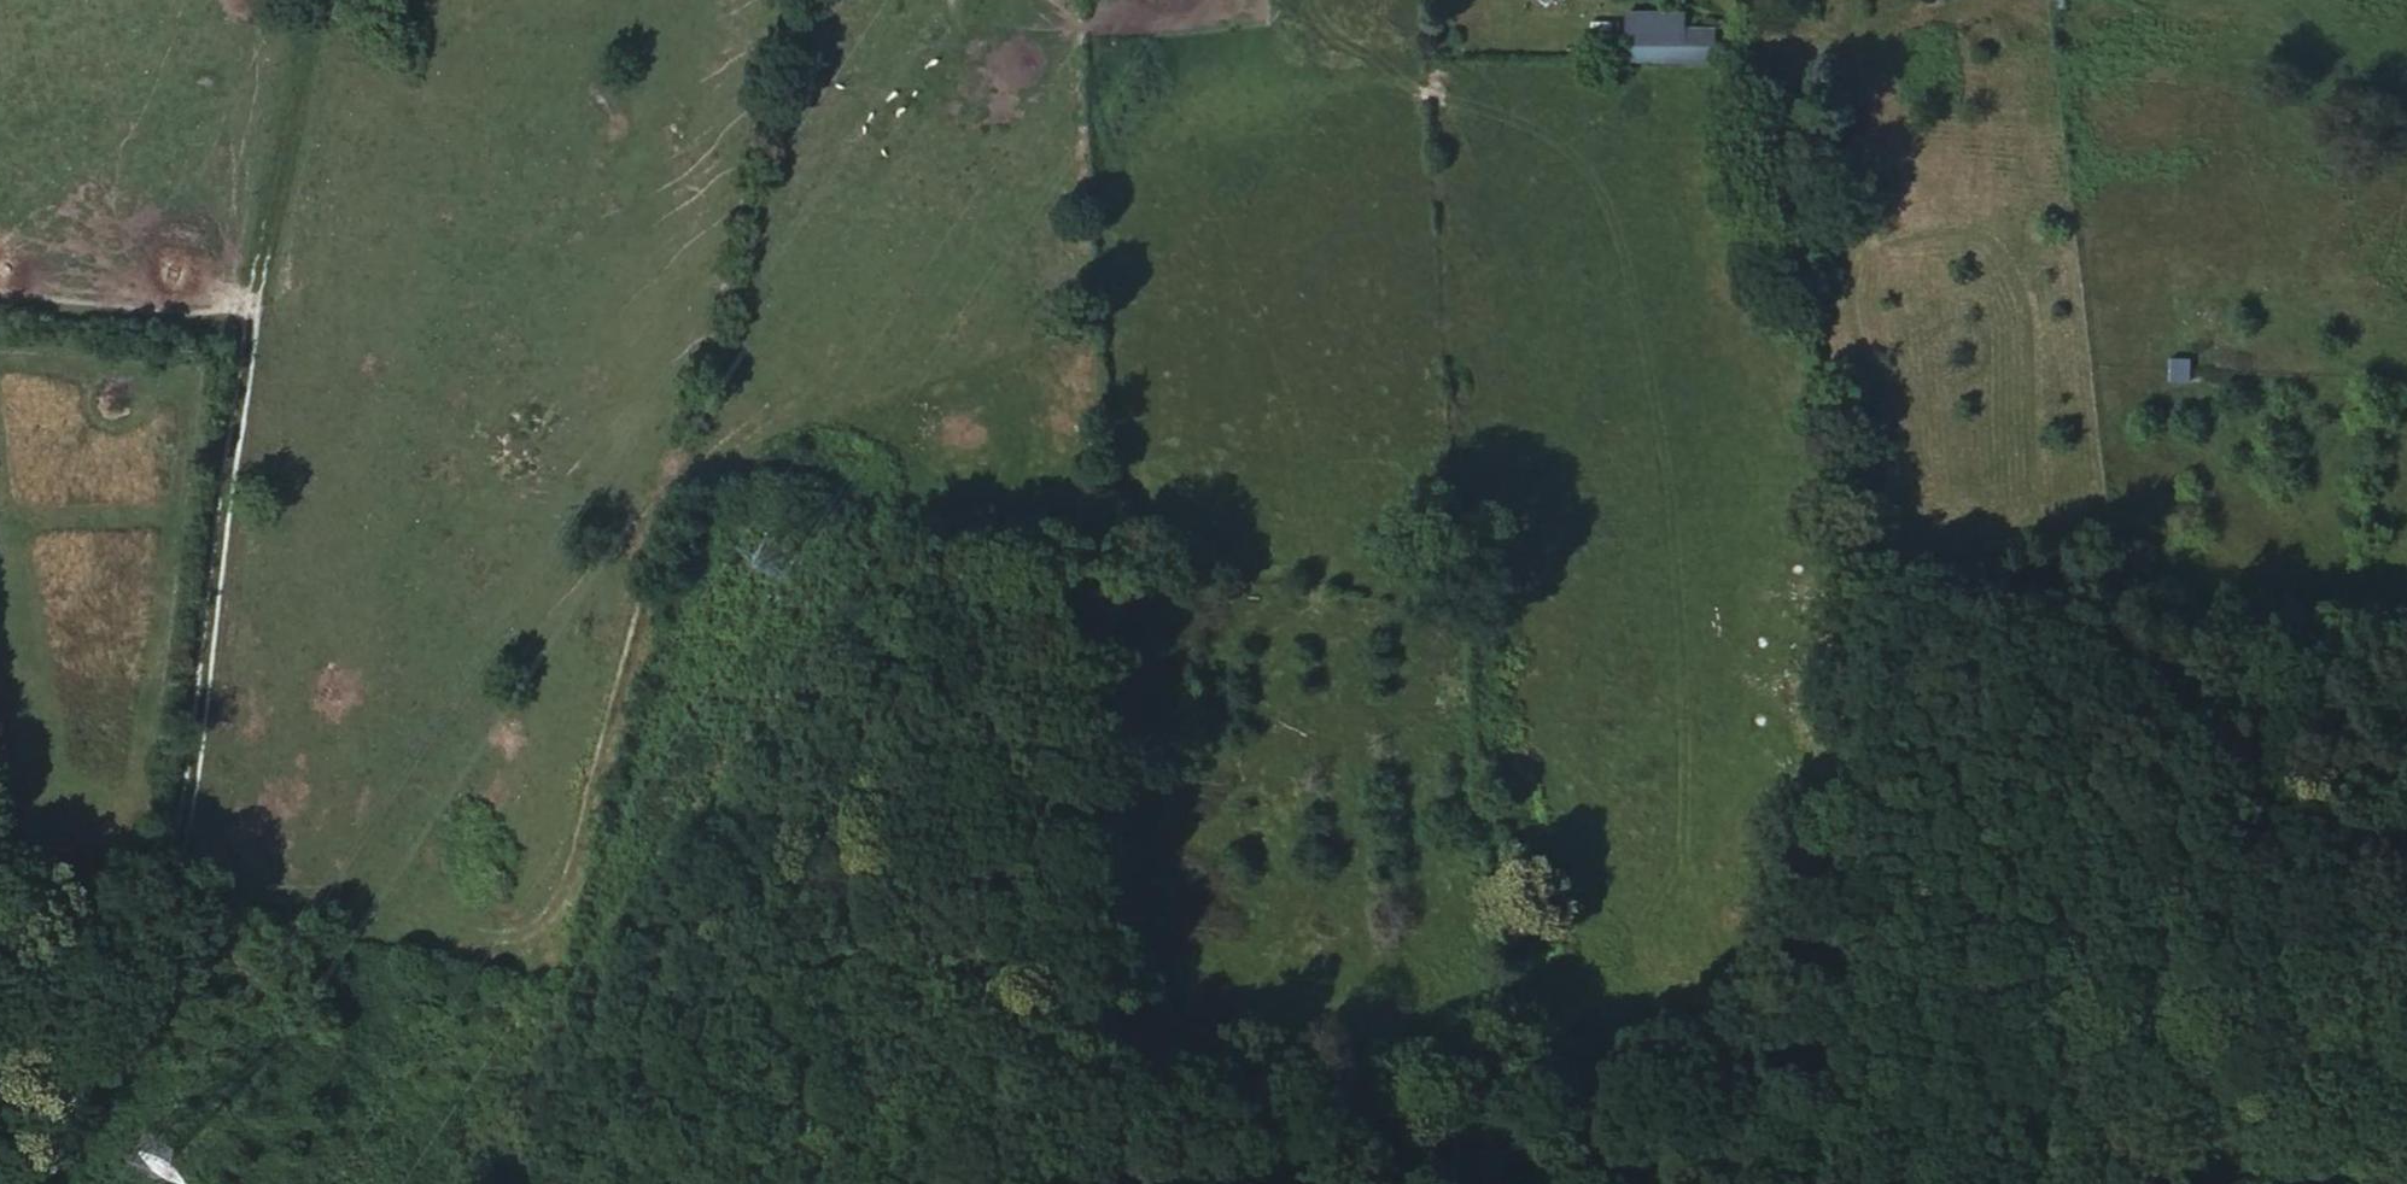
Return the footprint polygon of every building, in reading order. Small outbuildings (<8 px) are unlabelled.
[(1687,12),(1628,11),(1628,61),(1713,62),(1713,28),(1687,28),(1687,12)]
